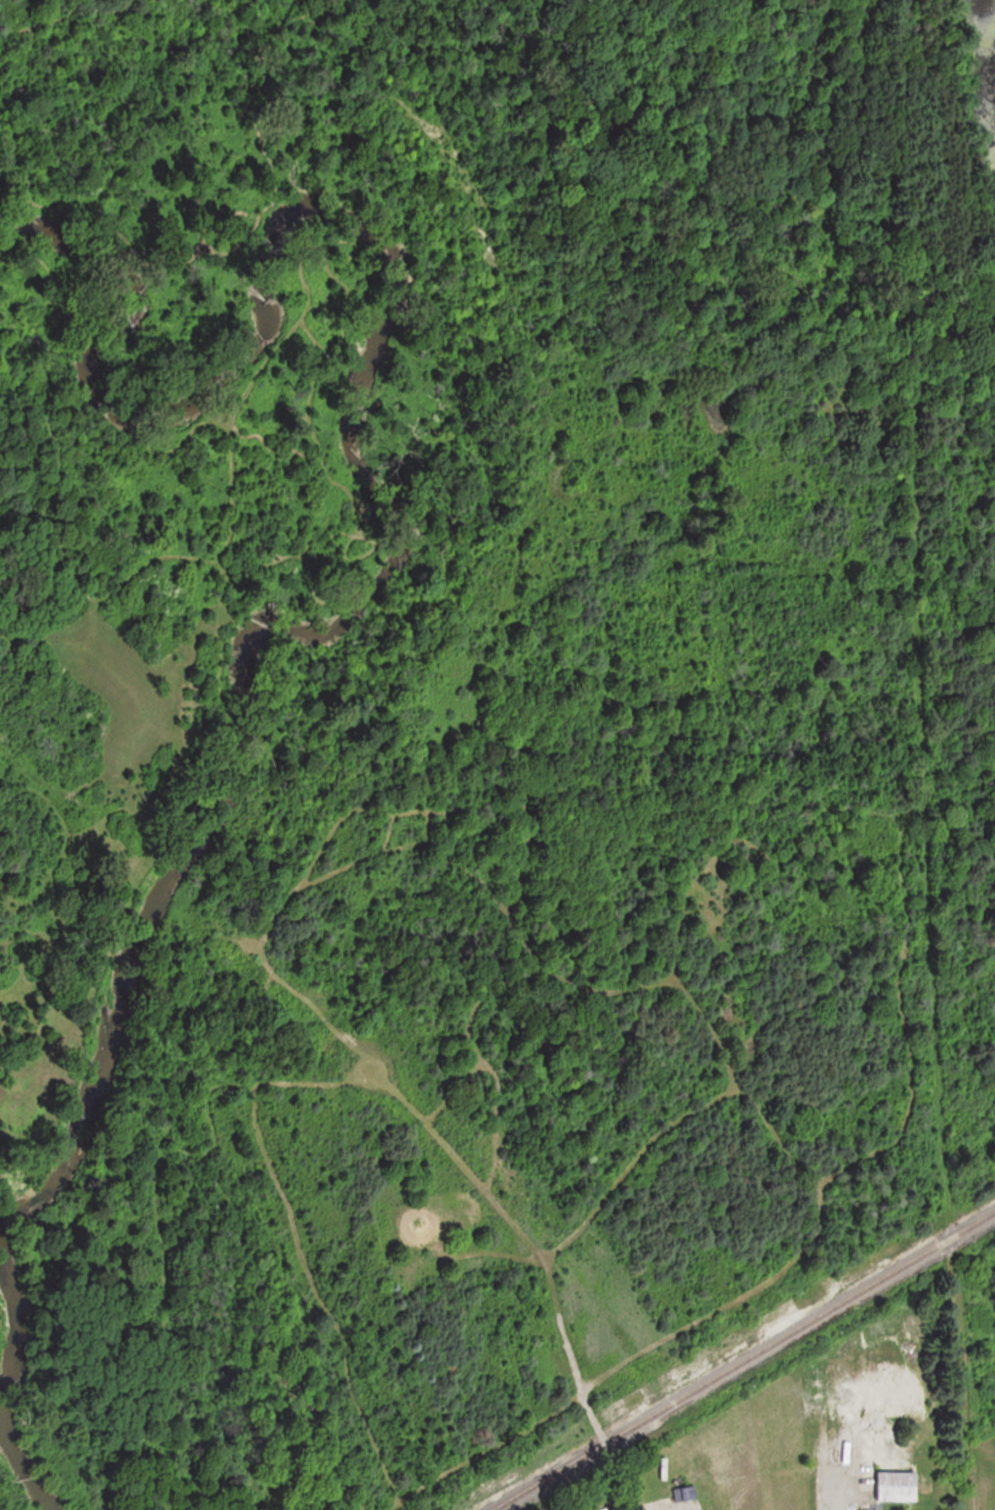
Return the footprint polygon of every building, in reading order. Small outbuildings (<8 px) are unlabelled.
[(878,1473),(878,1502),(919,1502),(919,1473),(878,1473)] [(675,1489),(677,1504),(699,1500),(696,1485),(675,1489)]
